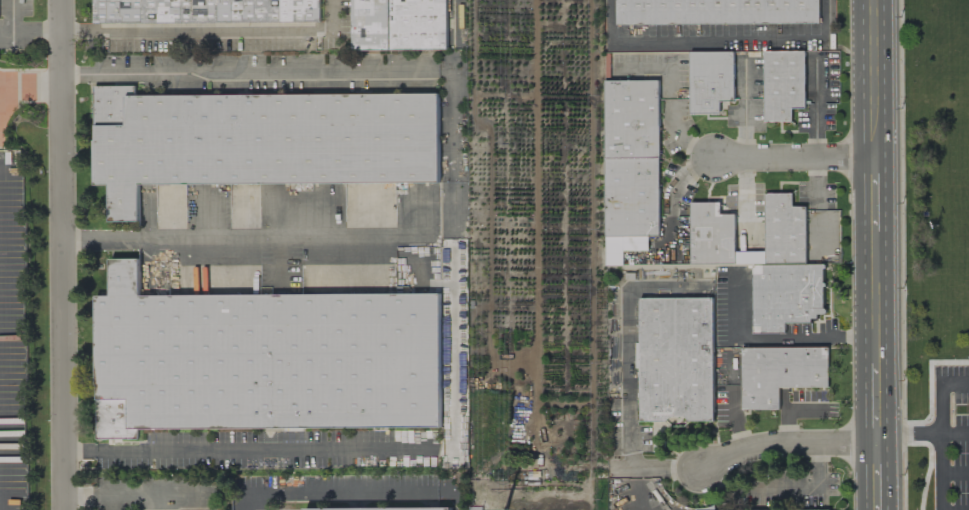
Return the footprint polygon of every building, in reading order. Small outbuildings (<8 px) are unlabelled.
[(320,0),(93,0),(93,23),(320,22),(320,0)] [(353,50),(447,50),(447,0),(353,0),(353,50)] [(819,0),(616,0),(616,25),(819,23),(819,0)] [(735,102),(733,52),(688,53),(690,115),(720,114),(719,102),(735,102)] [(770,56),(770,123),(795,123),(795,111),(807,111),(808,56),(770,56)] [(438,94),(136,96),(136,86),(94,86),(95,186),(109,185),(109,222),(140,222),(139,185),(439,183),(438,94)] [(663,163),(611,163),(612,242),(664,242),(663,163)] [(771,197),(795,196),(796,212),(809,211),(810,266),(771,266),(771,197)] [(697,206),(697,266),(740,266),(739,219),(723,219),(723,206),(697,206)] [(441,427),(440,293),(140,296),(140,259),(109,259),(109,296),(95,296),(96,439),(138,439),(138,429),(441,427)] [(714,420),(713,298),(639,299),(639,343),(635,343),(635,368),(639,368),(640,421),(714,420)] [(828,388),(828,347),(742,348),(743,410),(779,409),(779,389),(828,388)]
